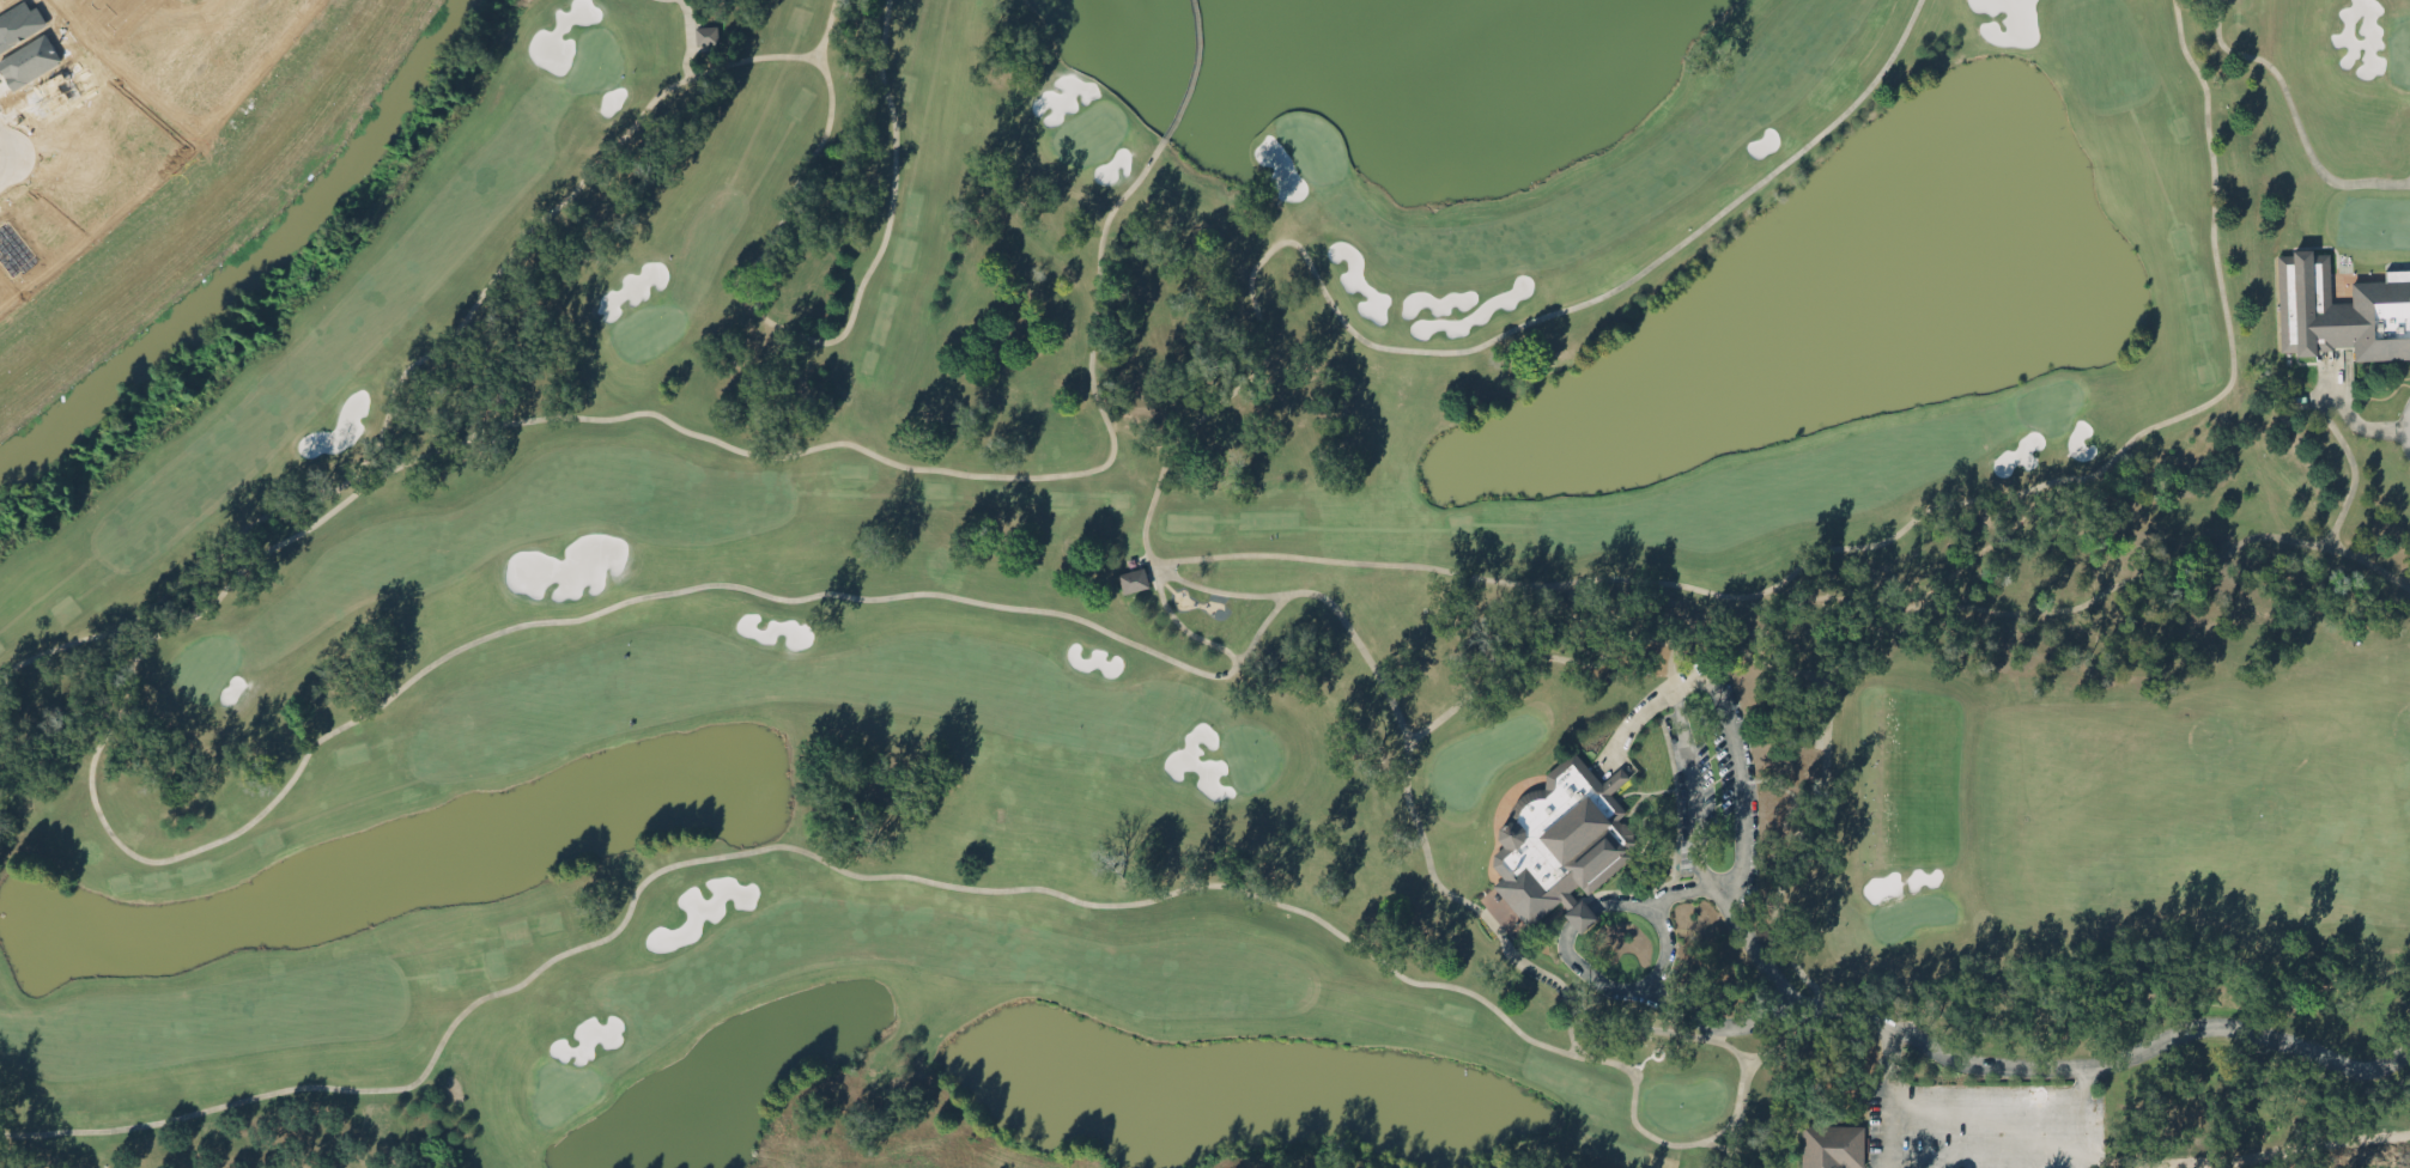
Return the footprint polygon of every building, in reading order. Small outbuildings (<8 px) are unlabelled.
[(696,42),(718,41),(717,25),(695,26),(696,42)] [(2385,270),(2385,281),(2330,281),(2330,251),(2278,251),(2280,351),(2354,349),(2354,361),(2409,360),(2409,270),(2385,270)] [(1118,573),(1123,594),(1150,586),(1144,566),(1118,573)] [(1508,805),(1499,837),(1503,845),(1493,853),(1491,862),(1491,864),(1499,874),(1494,888),(1526,927),(1560,899),(1572,927),(1582,931),(1597,918),(1573,889),(1578,884),(1586,894),(1632,856),(1628,847),(1637,840),(1634,834),(1621,817),(1622,810),(1615,791),(1629,779),(1625,767),(1598,778),(1573,748),(1547,771),(1542,785),(1525,791),(1508,805)] [(1801,1124),(1801,1167),(1844,1167),(1864,1167),(1864,1124),(1801,1124)]
